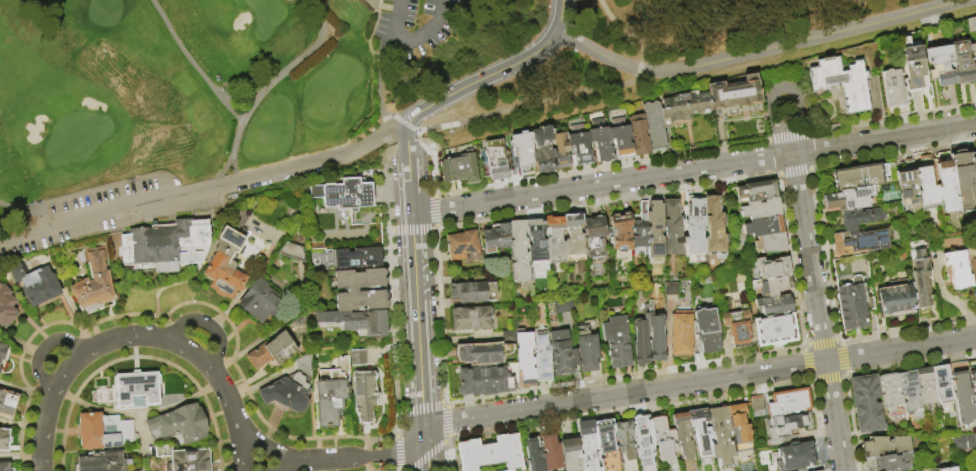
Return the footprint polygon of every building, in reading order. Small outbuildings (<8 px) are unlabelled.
[(966,20),(975,18),(975,35),(969,36),(966,20)] [(905,87),(904,80),(906,79),(901,49),(903,48),(901,39),(909,38),(910,45),(911,44),(919,42),(921,43),(928,87),(923,88),(923,89),(906,92),(905,87)] [(951,45),(951,43),(967,40),(968,42),(970,53),(968,54),(969,59),(971,59),(973,69),(974,68),(975,82),(958,85),(957,84),(956,72),(955,72),(957,71),(956,63),(954,64),(953,56),(951,45)] [(925,50),(951,45),(953,56),(947,57),(950,72),(943,73),(943,74),(956,72),(957,84),(952,85),(938,87),(937,79),(930,80),(929,71),(932,70),(931,63),(928,63),(925,50)] [(870,110),(847,114),(846,109),(848,108),(848,106),(846,106),(845,101),(847,101),(847,98),(844,99),(843,87),(840,87),(840,83),(838,84),(839,92),(829,93),(828,90),(822,91),(821,89),(818,89),(819,91),(813,92),(811,79),(810,79),(809,72),(810,72),(810,70),(819,68),(818,61),(824,60),(823,58),(834,57),(834,59),(839,58),(841,73),(849,72),(848,66),(854,65),(854,63),(862,62),(864,73),(867,72),(868,79),(865,79),(870,110)] [(882,79),(887,78),(886,71),(886,70),(891,69),(893,71),(900,70),(903,87),(905,87),(906,92),(908,104),(887,108),(882,79)] [(713,119),(712,112),(709,92),(708,85),(723,83),(724,87),(744,84),(743,75),(757,73),(763,112),(713,119)] [(712,112),(708,112),(707,113),(703,114),(702,113),(691,115),(691,120),(683,121),(683,120),(671,121),(671,127),(663,128),(663,122),(661,109),(663,109),(662,99),(679,97),(678,95),(688,94),(689,95),(709,92),(712,112)] [(661,109),(663,122),(660,122),(661,128),(663,128),(667,150),(650,153),(647,136),(646,130),(648,130),(647,122),(645,122),(644,114),(643,105),(644,103),(648,102),(649,104),(651,104),(653,102),(656,101),(657,103),(660,103),(661,109)] [(645,122),(646,130),(644,131),(645,136),(647,136),(650,153),(650,154),(634,157),(633,152),(633,148),(632,143),(631,136),(629,125),(628,118),(630,118),(629,116),(644,114),(645,122)] [(634,157),(634,158),(616,160),(614,147),(610,148),(610,142),(608,129),(611,128),(609,120),(623,118),(624,126),(629,125),(631,136),(628,137),(629,143),(632,143),(633,148),(631,148),(632,153),(633,152),(634,157)] [(608,129),(610,142),(607,143),(608,148),(610,148),(612,161),(608,161),(607,163),(603,164),(601,163),(597,163),(595,150),(592,150),(592,149),(591,143),(589,132),(589,130),(592,130),(590,121),(603,119),(604,128),(607,127),(608,129)] [(592,150),(594,164),(576,167),(574,155),(570,156),(569,152),(568,152),(567,142),(566,136),(570,135),(569,126),(582,124),(584,133),(589,132),(591,143),(588,143),(589,150),(592,149),(592,150)] [(552,134),(553,142),(550,142),(551,149),(553,149),(553,150),(555,160),(552,160),(554,171),(551,171),(551,172),(538,174),(538,173),(537,173),(535,162),(534,162),(533,153),(535,152),(534,150),(537,150),(537,147),(534,148),(534,142),(531,142),(530,132),(530,131),(538,129),(538,128),(544,127),(545,126),(549,126),(550,127),(551,127),(552,134)] [(534,162),(535,167),(527,168),(527,170),(522,171),(520,169),(519,169),(518,157),(517,157),(513,157),(512,148),(512,147),(509,145),(509,142),(511,140),(510,135),(530,132),(531,142),(533,153),(534,162)] [(566,136),(567,142),(559,143),(561,153),(567,152),(569,166),(556,168),(555,160),(553,150),(555,150),(555,146),(553,146),(553,142),(552,134),(566,132),(566,136)] [(484,141),(502,139),(508,179),(490,182),(484,141)] [(473,152),(478,182),(465,185),(464,179),(442,183),(439,162),(442,161),(442,160),(459,157),(459,155),(473,152)] [(953,167),(951,156),(970,153),(971,158),(975,182),(975,188),(967,189),(967,191),(970,191),(971,200),(959,202),(958,197),(957,187),(953,167)] [(915,171),(915,169),(930,167),(933,187),(937,186),(937,189),(941,188),(937,163),(951,161),(952,168),(953,167),(957,187),(953,187),(955,198),(958,197),(959,202),(960,211),(957,211),(958,215),(960,214),(960,218),(957,219),(959,227),(949,229),(946,213),(944,214),(941,195),(938,196),(940,202),(921,206),(918,193),(922,192),(920,181),(917,182),(915,171)] [(840,191),(836,192),(833,172),(882,164),(882,166),(895,163),(896,174),(898,182),(874,186),(855,189),(852,189),(840,191)] [(898,182),(896,174),(915,171),(917,182),(918,193),(921,206),(922,214),(913,215),(911,205),(902,207),(899,189),(901,189),(900,185),(898,185),(898,182)] [(343,179),(360,178),(360,184),(373,183),(374,208),(358,208),(358,209),(359,212),(351,213),(351,210),(350,210),(350,214),(336,215),(335,208),(326,208),(324,208),(324,200),(322,200),(322,198),(311,199),(311,186),(325,186),(325,184),(335,184),(335,185),(343,185),(343,179)] [(745,185),(775,180),(778,198),(764,200),(759,201),(747,203),(738,205),(735,188),(745,186),(745,185)] [(841,212),(839,213),(838,208),(827,210),(824,196),(840,193),(840,191),(852,189),(853,192),(855,191),(855,189),(874,186),(876,195),(868,197),(868,199),(870,200),(871,204),(868,208),(860,209),(841,212)] [(705,198),(705,196),(709,196),(709,195),(715,195),(715,196),(719,196),(719,212),(723,212),(726,216),(726,221),(724,224),(724,234),(728,234),(728,242),(726,242),(726,252),(728,252),(728,259),(726,259),(716,259),(716,252),(715,252),(713,254),(710,254),(708,252),(705,252),(705,236),(707,236),(707,224),(705,224),(705,198)] [(688,254),(688,244),(685,244),(684,237),(688,237),(687,196),(692,196),(692,198),(705,198),(705,224),(705,236),(705,252),(705,254),(688,254)] [(778,198),(781,215),(780,215),(767,218),(761,219),(749,221),(749,218),(741,219),(739,208),(747,206),(747,203),(759,201),(759,203),(765,202),(764,200),(778,198)] [(647,211),(647,221),(647,226),(647,247),(632,247),(632,215),(640,215),(640,201),(647,200),(647,211)] [(664,254),(664,258),(663,258),(661,263),(652,263),(650,258),(647,258),(647,247),(647,226),(650,226),(650,223),(647,221),(647,211),(651,211),(650,200),(661,200),(661,203),(664,203),(664,217),(664,220),(664,227),(664,232),(660,232),(660,236),(664,236),(664,240),(664,254)] [(682,254),(664,254),(664,240),(666,240),(666,227),(664,227),(664,220),(669,220),(669,217),(664,217),(664,203),(664,200),(679,200),(679,216),(681,216),(682,254)] [(202,274),(216,251),(214,250),(218,243),(217,242),(219,238),(218,238),(225,226),(226,226),(238,206),(251,213),(240,234),(246,238),(237,254),(235,252),(230,260),(233,260),(235,261),(236,263),(236,265),(234,268),(248,276),(240,291),(237,290),(232,299),(225,296),(224,297),(223,297),(215,292),(214,292),(215,290),(209,287),(213,280),(202,274)] [(845,233),(841,212),(860,209),(860,212),(881,209),(881,212),(884,212),(886,220),(856,225),(858,231),(845,233)] [(632,215),(632,247),(632,259),(612,259),(612,214),(632,214),(632,215)] [(564,217),(564,215),(583,215),(583,225),(580,225),(580,234),(583,234),(584,260),(566,260),(565,241),(565,240),(568,239),(567,232),(564,232),(564,217)] [(749,221),(761,219),(761,221),(767,220),(767,218),(780,215),(783,233),(756,237),(745,239),(743,225),(750,224),(749,221)] [(547,265),(547,261),(546,240),(546,237),(549,237),(549,229),(546,229),(546,222),(545,216),(551,216),(551,218),(564,217),(564,232),(565,235),(562,235),(562,242),(565,241),(566,260),(566,264),(547,265)] [(584,219),(596,217),(597,216),(600,216),(601,216),(604,216),(607,236),(596,238),(596,240),(603,239),(606,256),(588,259),(586,250),(588,249),(584,219)] [(129,228),(153,227),(153,228),(174,227),(174,219),(206,217),(207,225),(209,225),(210,243),(203,260),(203,262),(180,264),(180,262),(178,262),(178,271),(155,272),(154,262),(131,264),(131,262),(121,262),(119,234),(129,233),(129,228)] [(546,229),(546,231),(543,231),(543,240),(546,240),(547,261),(529,262),(529,261),(529,253),(528,248),(528,246),(531,246),(531,238),(527,238),(527,232),(527,226),(527,223),(528,223),(527,221),(541,220),(539,223),(546,222),(546,229)] [(528,246),(528,248),(526,249),(526,253),(529,253),(529,261),(527,261),(527,266),(529,266),(530,287),(521,287),(520,282),(514,283),(513,283),(513,282),(512,263),(515,263),(515,262),(511,259),(511,241),(513,241),(513,239),(511,239),(510,222),(525,221),(525,226),(527,226),(527,232),(525,232),(525,238),(528,240),(528,246)] [(482,231),(492,229),(491,226),(509,223),(510,233),(508,233),(510,247),(509,247),(508,249),(505,250),(503,248),(495,249),(495,248),(485,249),(482,231)] [(833,235),(845,233),(858,231),(863,230),(863,233),(876,231),(876,229),(889,227),(890,234),(892,234),(892,235),(893,239),(893,240),(891,240),(893,251),(884,252),(884,247),(876,249),(876,252),(865,254),(865,252),(836,257),(833,235)] [(446,236),(464,233),(464,232),(476,230),(480,252),(466,255),(467,260),(450,262),(446,236)] [(783,233),(784,233),(787,251),(775,253),(775,251),(761,254),(760,251),(754,252),(753,242),(757,241),(756,237),(783,233)] [(109,269),(114,297),(113,297),(113,299),(80,308),(75,297),(73,296),(70,290),(70,286),(82,279),(82,278),(89,276),(89,280),(93,280),(90,262),(85,263),(83,248),(105,245),(107,258),(105,259),(107,269),(109,269)] [(911,272),(914,271),(912,261),(910,261),(909,252),(924,250),(926,259),(927,258),(931,279),(928,279),(932,306),(917,309),(911,272)] [(972,285),(972,288),(953,291),(949,267),(944,268),(942,255),(964,251),(968,275),(970,275),(972,285)] [(777,258),(788,257),(791,275),(790,275),(780,277),(772,278),(763,280),(763,277),(760,277),(761,280),(753,282),(751,268),(754,268),(753,259),(757,259),(763,258),(764,262),(778,260),(777,258)] [(968,260),(975,258),(975,285),(972,285),(970,275),(968,260)] [(31,308),(21,287),(24,286),(22,280),(16,283),(8,266),(20,261),(26,274),(47,265),(51,273),(54,272),(63,293),(31,308)] [(334,271),(354,269),(354,272),(365,272),(364,269),(384,267),(386,269),(387,274),(384,276),(384,277),(387,278),(387,283),(385,284),(385,286),(359,288),(359,291),(386,289),(386,291),(387,292),(388,297),(386,299),(386,300),(388,301),(388,306),(386,308),(351,310),(337,311),(336,293),(346,292),(346,287),(335,288),(334,271)] [(753,282),(761,280),(763,280),(772,278),(772,280),(780,279),(780,277),(790,275),(793,289),(777,292),(777,296),(762,299),(760,296),(759,291),(760,289),(760,287),(752,288),(751,282),(753,282)] [(836,287),(853,284),(852,279),(854,276),(859,275),(862,278),(863,284),(865,283),(868,298),(873,297),(875,309),(867,311),(870,328),(843,332),(836,287)] [(257,278),(282,297),(262,323),(237,303),(257,278)] [(912,284),(916,311),(909,312),(909,311),(890,314),(891,315),(882,316),(878,290),(879,290),(879,286),(889,285),(889,282),(908,279),(909,285),(912,284)] [(677,284),(664,281),(662,292),(674,295),(677,284)] [(1,327),(0,326),(0,282),(2,284),(3,283),(12,292),(11,294),(18,301),(13,306),(18,311),(16,313),(18,315),(6,327),(3,325),(1,327)] [(450,285),(497,282),(498,294),(488,294),(489,303),(460,304),(459,300),(451,301),(450,285)] [(762,299),(777,296),(790,294),(793,312),(763,317),(761,306),(755,307),(754,300),(762,299)] [(757,345),(750,346),(750,347),(733,350),(732,345),(732,346),(728,325),(722,326),(720,315),(740,312),(739,305),(749,303),(750,313),(749,313),(750,322),(749,322),(749,324),(754,323),(757,345)] [(453,332),(452,309),(491,307),(491,316),(493,316),(493,320),(492,320),(492,330),(453,332)] [(714,309),(716,320),(717,319),(720,323),(721,327),(719,329),(720,333),(719,333),(722,347),(721,347),(721,352),(702,356),(700,343),(699,344),(697,337),(696,337),(693,321),(695,321),(693,312),(697,312),(699,310),(703,309),(705,311),(714,309)] [(337,311),(351,310),(351,312),(365,312),(365,311),(386,310),(388,336),(366,337),(366,329),(343,330),(342,322),(315,323),(315,312),(337,311)] [(753,319),(763,317),(793,312),(798,341),(784,343),(783,345),(772,347),(770,345),(757,347),(757,345),(754,323),(753,319)] [(670,315),(691,314),(692,357),(671,357),(670,315)] [(609,318),(627,316),(633,367),(612,370),(608,342),(605,342),(603,324),(609,323),(609,318)] [(650,317),(664,316),(667,361),(652,362),(650,317)] [(595,320),(600,358),(597,359),(599,371),(582,373),(581,361),(580,352),(575,323),(595,320)] [(634,320),(650,320),(650,365),(644,365),(644,368),(638,368),(638,365),(634,365),(634,320)] [(245,356),(264,342),(266,344),(276,337),(275,336),(284,329),(293,341),(292,341),(298,349),(290,355),(291,356),(288,358),(287,357),(277,364),(272,357),(255,370),(245,356)] [(512,344),(502,344),(501,331),(515,330),(516,333),(516,343),(512,344)] [(516,343),(516,333),(533,332),(534,350),(532,350),(532,358),(535,357),(535,365),(532,365),(533,368),(535,368),(536,380),(536,384),(522,385),(521,370),(518,370),(517,350),(518,348),(518,343),(516,343)] [(535,357),(534,355),(536,355),(535,332),(547,332),(548,346),(550,346),(550,352),(546,352),(547,354),(550,353),(552,379),(536,380),(535,368),(535,365),(535,357)] [(581,361),(574,362),(576,375),(555,378),(550,338),(561,336),(562,342),(571,340),(573,353),(580,352),(581,361)] [(2,359),(0,365),(0,342),(6,345),(6,346),(8,346),(3,359),(2,359)] [(457,347),(502,344),(512,344),(513,352),(507,352),(507,354),(503,354),(503,363),(474,364),(474,361),(458,362),(457,347)] [(351,349),(365,348),(366,365),(352,366),(351,349)] [(258,391),(284,376),(290,380),(294,373),(295,373),(295,359),(310,352),(311,372),(309,376),(309,383),(308,384),(310,385),(307,389),(310,391),(307,397),(309,402),(304,411),(297,413),(273,401),(265,405),(258,391)] [(337,369),(334,369),(334,356),(349,355),(350,372),(344,372),(337,373),(337,369)] [(967,362),(975,361),(975,413),(974,403),(973,397),(973,396),(974,396),(972,383),(970,383),(969,376),(967,362)] [(975,413),(975,418),(975,422),(968,424),(967,425),(965,426),(962,426),(960,425),(955,399),(953,398),(953,394),(954,392),(953,384),(951,385),(950,381),(952,380),(951,374),(953,373),(951,365),(967,362),(969,376),(968,377),(970,389),(971,388),(973,396),(973,397),(970,397),(971,404),(974,403),(975,413)] [(932,367),(932,366),(947,363),(950,381),(951,385),(953,394),(953,398),(954,400),(938,402),(932,367)] [(458,368),(507,366),(507,367),(509,367),(509,377),(514,377),(515,391),(495,393),(495,394),(472,395),(472,394),(467,394),(466,396),(461,396),(458,393),(458,388),(459,387),(458,368)] [(916,370),(932,367),(938,402),(938,404),(922,406),(919,389),(922,389),(920,381),(918,382),(916,370)] [(317,380),(320,380),(320,370),(334,369),(337,369),(337,373),(344,372),(344,376),(345,376),(346,378),(348,399),(343,399),(344,410),(338,410),(339,426),(319,427),(317,380)] [(901,389),(899,374),(906,373),(906,372),(916,370),(918,382),(919,389),(922,406),(924,420),(911,422),(910,413),(905,414),(904,403),(907,403),(906,398),(903,398),(902,395),(902,393),(902,392),(903,391),(903,389),(901,389)] [(353,372),(375,371),(377,404),(373,404),(374,422),(359,423),(358,412),(355,412),(353,372)] [(116,375),(157,372),(157,374),(160,374),(161,383),(158,383),(159,404),(146,405),(146,407),(118,409),(116,375)] [(902,392),(902,393),(900,393),(900,395),(902,395),(903,398),(904,403),(905,414),(907,421),(898,423),(898,421),(891,422),(889,407),(883,408),(882,398),(881,396),(884,395),(883,389),(880,390),(878,377),(899,374),(901,389),(902,392)] [(859,435),(850,379),(878,375),(878,377),(880,390),(881,396),(882,398),(874,400),(875,404),(881,403),(884,425),(886,425),(887,430),(859,435)] [(769,418),(767,417),(766,412),(767,411),(766,411),(765,406),(767,404),(772,403),(770,393),(808,387),(811,410),(804,411),(804,410),(789,412),(787,414),(782,414),(783,416),(780,416),(769,418)] [(14,417),(0,412),(0,389),(20,395),(14,417)] [(731,432),(730,428),(732,427),(729,407),(751,403),(750,398),(763,396),(765,409),(752,411),(751,406),(745,407),(747,415),(745,415),(746,425),(750,425),(751,436),(751,442),(749,442),(750,450),(750,452),(745,453),(743,451),(741,451),(739,438),(736,438),(732,435),(731,432)] [(145,420),(196,402),(198,407),(200,406),(205,417),(209,430),(206,431),(208,435),(196,441),(184,444),(180,433),(163,439),(162,436),(154,439),(151,438),(145,420)] [(710,428),(710,425),(707,410),(719,408),(720,406),(725,406),(727,407),(730,428),(731,432),(729,433),(730,442),(733,441),(736,467),(731,468),(731,466),(722,467),(721,459),(715,460),(713,445),(717,445),(715,432),(711,433),(710,428)] [(688,413),(688,412),(707,409),(707,410),(710,425),(704,426),(704,429),(710,428),(711,433),(712,439),(710,440),(712,457),(700,459),(696,433),(699,432),(698,431),(695,431),(693,428),(690,428),(688,413)] [(78,412),(101,411),(101,415),(103,447),(103,448),(81,450),(78,412)] [(676,440),(674,431),(676,431),(675,426),(674,426),(672,416),(688,413),(690,428),(692,437),(689,438),(690,442),(692,441),(694,454),(692,454),(693,461),(685,462),(684,455),(681,456),(679,445),(681,445),(680,442),(676,443),(676,440)] [(101,415),(119,414),(119,420),(133,419),(134,438),(124,438),(124,441),(122,441),(122,443),(121,443),(121,446),(103,447),(101,415)] [(633,436),(632,427),(634,427),(633,417),(634,417),(635,415),(639,414),(641,416),(647,415),(648,420),(649,420),(654,446),(655,454),(654,457),(646,458),(646,460),(645,462),(642,462),(640,461),(640,459),(637,460),(635,444),(637,444),(636,437),(634,438),(633,436)] [(771,446),(768,428),(776,427),(775,426),(770,427),(769,418),(780,416),(781,417),(805,414),(807,427),(789,430),(790,436),(798,435),(799,441),(771,446)] [(679,460),(680,470),(669,470),(667,469),(666,461),(661,462),(658,446),(654,446),(649,420),(649,419),(652,419),(651,418),(663,416),(663,417),(666,417),(668,431),(674,430),(674,431),(676,440),(673,440),(674,445),(676,444),(678,452),(673,453),(674,461),(679,460)] [(602,468),(602,470),(585,470),(584,464),(583,464),(581,455),(583,455),(581,441),(580,441),(577,423),(594,420),(595,422),(600,455),(600,460),(601,461),(597,462),(598,469),(602,468)] [(618,455),(621,470),(602,470),(602,468),(601,461),(600,460),(604,459),(604,454),(600,455),(595,422),(613,420),(613,423),(615,432),(612,432),(614,446),(617,446),(617,447),(618,455)] [(631,436),(637,470),(623,470),(621,455),(618,455),(617,447),(619,447),(618,438),(616,438),(615,432),(613,423),(631,421),(632,427),(633,436),(631,436)] [(9,449),(0,449),(0,427),(10,427),(9,449)] [(513,470),(507,470),(506,464),(478,468),(478,470),(460,470),(456,444),(467,442),(467,441),(479,439),(480,446),(496,444),(495,436),(507,435),(507,436),(518,434),(524,468),(513,470)] [(564,469),(552,470),(546,470),(543,454),(546,454),(546,451),(543,451),(542,446),(540,437),(556,435),(557,444),(560,443),(564,469)] [(949,436),(950,450),(975,449),(975,435),(949,436)] [(583,464),(584,470),(564,470),(564,469),(560,443),(560,442),(562,441),(561,438),(576,436),(576,439),(579,439),(581,451),(578,452),(579,455),(581,455),(583,464)] [(543,454),(546,470),(528,470),(527,464),(526,464),(526,461),(527,460),(524,439),(539,437),(540,446),(542,446),(543,451),(543,454)] [(865,459),(864,459),(861,443),(871,441),(871,437),(888,437),(889,440),(894,439),(893,437),(910,437),(913,451),(911,452),(901,453),(895,454),(865,459)] [(815,467),(791,470),(778,470),(778,469),(775,469),(774,461),(781,460),(780,457),(777,456),(776,449),(779,447),(779,446),(811,441),(815,467)] [(210,448),(211,470),(171,470),(170,450),(210,448)] [(129,469),(129,470),(78,470),(77,457),(103,456),(103,452),(123,451),(123,459),(126,459),(132,459),(132,464),(126,464),(128,466),(128,469),(129,469)] [(884,470),(879,470),(867,470),(865,469),(864,463),(866,461),(865,459),(895,454),(896,457),(902,456),(901,453),(911,452),(911,456),(914,457),(915,457),(915,461),(914,462),(913,463),(910,464),(911,470),(884,470)] [(10,461),(11,470),(0,470),(0,462),(10,461)]
